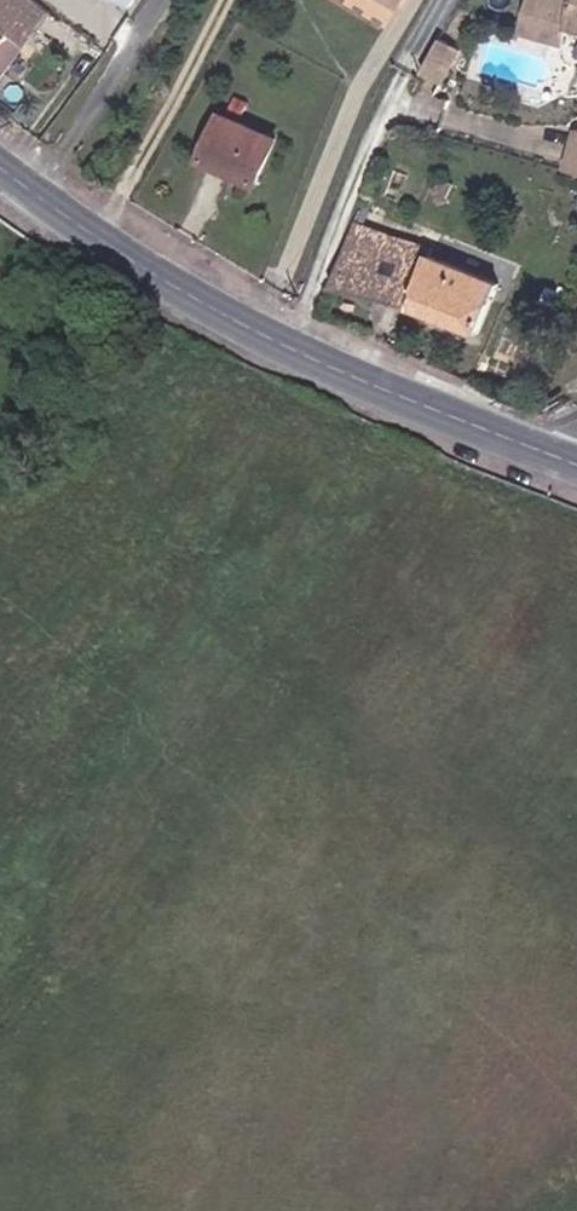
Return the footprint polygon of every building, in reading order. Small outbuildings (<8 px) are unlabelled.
[(50,10),(36,0),(0,0),(0,76),(50,10)] [(518,32),(562,45),(567,25),(576,28),(576,0),(575,0),(574,1),(571,0),(527,0),(518,32)] [(441,39),(422,72),(441,84),(459,51),(441,39)] [(274,140),(219,116),(201,160),(255,183),(274,140)] [(564,169),(576,172),(576,132),(574,131),(564,169)] [(451,183),(438,177),(432,191),(437,194),(433,201),(442,206),(451,183)] [(429,249),(355,225),(333,285),(416,307),(476,332),(495,282),(427,255),(429,249)]
